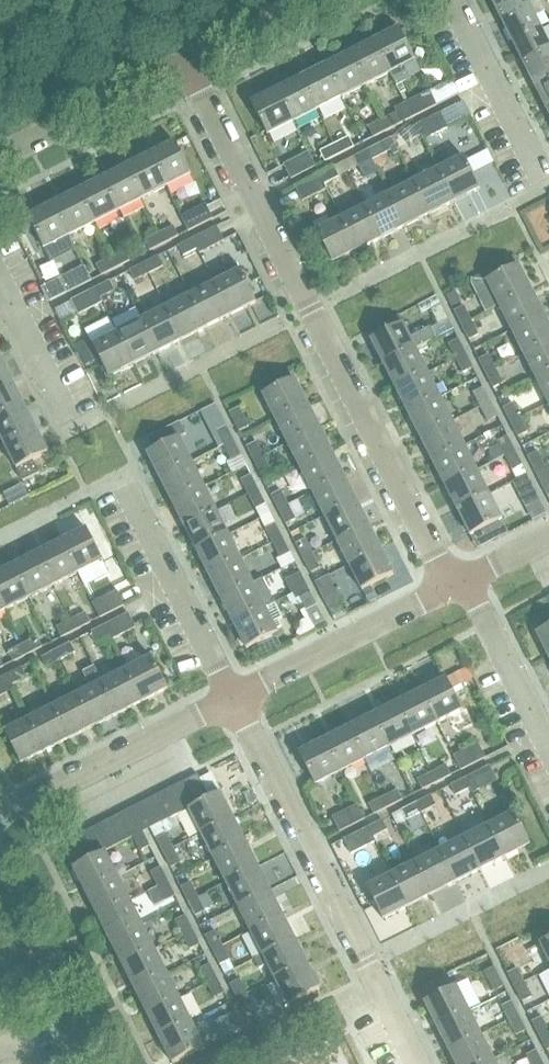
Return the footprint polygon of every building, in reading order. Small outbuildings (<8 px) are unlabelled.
[(501,17),(535,0),(493,0),(501,17)] [(514,42),(542,28),(535,15),(545,10),(540,0),(535,0),(501,17),(514,42)] [(526,66),(548,55),(548,42),(542,28),(514,42),(526,66)] [(399,29),(373,42),(390,74),(396,87),(410,79),(407,72),(404,73),(401,68),(415,61),(399,29)] [(373,42),(349,54),(365,86),(390,74),(373,42)] [(349,54),(325,67),(341,98),(365,86),(349,54)] [(538,90),(548,85),(548,55),(526,66),(538,90)] [(325,67),(301,79),(317,111),(341,98),(325,67)] [(301,79),(277,91),(293,123),(317,111),(301,79)] [(548,112),(548,85),(538,90),(548,112)] [(293,123),(277,91),(251,104),(267,136),(293,123)] [(429,91),(405,104),(412,118),(436,106),(429,91)] [(397,113),(383,120),(388,130),(412,118),(405,104),(395,109),(397,113)] [(440,114),(416,126),(421,136),(423,140),(448,128),(440,114)] [(388,130),(383,120),(369,128),(374,138),(388,130)] [(421,136),(416,126),(402,133),(407,143),(421,136)] [(349,138),(334,145),(339,155),(354,148),(349,138)] [(399,153),(392,138),(382,143),(387,153),(391,151),(394,156),(399,153)] [(175,143),(150,155),(166,187),(191,174),(175,143)] [(382,143),(368,150),(373,160),(387,153),(382,143)] [(339,155),(334,145),(320,152),(325,162),(339,155)] [(373,160),(368,150),(353,158),(358,168),(373,160)] [(284,165),(291,179),(315,167),(308,153),(284,165)] [(150,155),(126,168),(142,199),(166,187),(150,155)] [(464,158),(438,170),(455,202),(480,189),(464,158)] [(126,168),(101,180),(117,212),(142,199),(126,168)] [(333,168),(319,175),(324,185),(339,178),(333,168)] [(438,170),(414,183),(430,214),(455,202),(438,170)] [(324,185),(319,175),(295,187),(302,202),(327,189),(324,185)] [(101,180),(77,192),(93,224),(117,212),(101,180)] [(414,183),(390,195),(406,227),(430,214),(414,183)] [(77,192),(53,204),(69,236),(93,224),(77,192)] [(390,195),(366,207),(382,239),(406,227),(390,195)] [(530,206),(542,242),(548,240),(548,199),(530,206)] [(39,212),(28,217),(44,249),(50,261),(75,249),(69,236),(57,212),(53,204),(39,212)] [(206,205),(181,217),(188,232),(213,219),(206,205)] [(366,207),(342,219),(358,251),(382,239),(366,207)] [(358,251),(342,219),(338,211),(313,224),(317,232),(316,232),(332,264),(358,251)] [(173,227),(159,234),(164,244),(178,237),(173,227)] [(217,227),(192,239),(197,249),(199,254),(224,241),(217,227)] [(164,244),(159,234),(145,241),(150,251),(164,244)] [(197,249),(192,239),(178,247),(183,257),(197,249)] [(125,251),(111,258),(116,268),(130,261),(125,251)] [(159,256),(144,264),(149,274),(164,266),(159,256)] [(116,268),(111,258),(96,266),(101,276),(116,268)] [(224,269),(211,275),(215,284),(231,315),(256,303),(270,296),(263,281),(249,288),(236,263),(224,269)] [(149,274),(144,264),(131,271),(136,281),(149,274)] [(487,281),(499,307),(531,290),(518,265),(487,281)] [(92,280),(84,266),(60,279),(67,293),(92,280)] [(110,281),(96,288),(101,298),(115,291),(110,281)] [(215,284),(191,296),(207,328),(231,315),(215,284)] [(101,298),(96,288),(71,301),(78,315),(103,303),(101,298)] [(499,307),(512,331),(543,315),(531,290),(499,307)] [(461,303),(455,291),(446,295),(452,307),(461,303)] [(191,296),(166,308),(182,340),(207,328),(191,296)] [(441,305),(431,310),(438,323),(448,318),(441,305)] [(454,311),(461,326),(471,321),(464,306),(454,311)] [(166,308),(142,320),(158,352),(182,340),(166,308)] [(524,355),(548,342),(548,326),(543,315),(512,331),(524,355)] [(142,320),(118,333),(134,365),(158,352),(142,320)] [(471,321),(461,326),(468,340),(478,335),(471,321)] [(403,324),(371,340),(384,365),(416,349),(436,339),(430,327),(410,338),(403,324)] [(134,365),(118,333),(93,346),(109,377),(134,365)] [(448,344),(456,359),(466,354),(458,339),(448,344)] [(98,360),(88,340),(75,346),(85,367),(98,360)] [(536,379),(548,373),(548,342),(524,355),(536,379)] [(384,365),(396,389),(428,373),(416,349),(384,365)] [(466,354),(456,359),(463,373),(473,368),(466,354)] [(478,360),(486,375),(496,369),(488,355),(478,360)] [(11,379),(0,357),(0,385),(11,379)] [(496,369),(486,375),(493,389),(503,384),(496,369)] [(396,389),(408,413),(440,398),(428,373),(396,389)] [(548,404),(548,403),(548,373),(536,379),(548,404)] [(263,394),(276,420),(307,404),(295,378),(263,394)] [(23,403),(11,379),(0,385),(0,415),(23,403)] [(473,393),(480,407),(490,402),(483,388),(473,393)] [(408,413),(420,438),(452,422),(440,398),(408,413)] [(490,402),(480,407),(487,422),(497,417),(490,402)] [(4,444),(36,428),(23,403),(0,415),(0,436),(4,444)] [(503,408),(510,423),(520,418),(513,403),(503,408)] [(276,420),(288,444),(320,428),(307,404),(276,420)] [(229,413),(239,431),(249,426),(239,407),(229,413)] [(520,418),(510,423),(517,437),(527,432),(520,418)] [(420,438),(433,462),(464,446),(452,422),(420,438)] [(217,432),(224,446),(234,441),(227,427),(217,432)] [(36,428),(4,444),(17,469),(23,482),(39,473),(33,461),(48,453),(36,428)] [(288,444),(300,468),(332,452),(320,428),(288,444)] [(179,437),(147,453),(160,478),(192,462),(179,437)] [(497,442),(505,456),(515,451),(507,437),(497,442)] [(234,441),(224,446),(231,460),(241,455),(234,441)] [(247,447),(254,461),(264,456),(257,442),(247,447)] [(433,462),(445,486),(477,470),(464,446),(433,462)] [(515,451),(505,456),(512,470),(522,465),(515,451)] [(300,468),(312,492),(344,476),(332,452),(300,468)] [(527,457),(535,471),(545,466),(538,452),(527,457)] [(264,456),(254,461),(261,476),(271,471),(264,456)] [(160,478),(172,503),(204,487),(192,462),(160,478)] [(535,471),(547,496),(548,495),(548,464),(545,466),(535,471)] [(445,486),(457,511),(489,495),(477,470),(445,486)] [(241,480),(248,495),(258,489),(251,475),(241,480)] [(513,482),(525,507),(539,500),(527,475),(513,482)] [(312,492),(325,517),(356,501),(344,476),(312,492)] [(12,498),(30,492),(27,481),(9,487),(12,498)] [(172,503),(185,527),(216,511),(204,487),(172,503)] [(248,495),(261,519),(271,514),(258,489),(248,495)] [(271,495),(278,510),(288,505),(281,490),(271,495)] [(489,495),(457,511),(470,536),(502,520),(489,495)] [(288,505),(278,510),(286,524),(304,515),(297,501),(288,505)] [(325,517),(337,541),(369,525),(356,501),(325,517)] [(185,527),(197,551),(229,535),(216,511),(185,527)] [(261,519),(273,543),(283,538),(271,514),(261,519)] [(337,541),(349,565),(381,549),(369,525),(337,541)] [(87,529),(62,542),(78,573),(103,561),(87,529)] [(197,551),(209,576),(241,559),(229,535),(197,551)] [(283,538),(273,543),(280,557),(290,552),(283,538)] [(296,544),(303,559),(313,553),(306,539),(296,544)] [(62,542),(37,554),(53,586),(78,573),(62,542)] [(381,549),(349,565),(362,591),(394,574),(381,549)] [(313,553),(303,559),(310,573),(320,568),(313,553)] [(37,554),(13,566),(29,598),(53,586),(37,554)] [(209,576),(221,600),(253,584),(241,559),(209,576)] [(0,573),(0,601),(5,610),(29,598),(13,566),(0,573)] [(285,580),(290,590),(305,583),(300,573),(285,580)] [(315,582),(328,607),(342,600),(329,575),(315,582)] [(253,584),(221,600),(234,624),(265,608),(275,603),(263,579),(253,584)] [(290,590),(292,594),(295,600),(299,598),(310,592),(305,583),(290,590)] [(93,603),(100,618),(124,605),(117,591),(93,603)] [(310,592),(299,598),(306,611),(306,610),(317,605),(310,592)] [(306,611),(299,598),(295,600),(292,594),(288,596),(302,622),(298,634),(299,637),(315,629),(306,611)] [(265,608),(234,624),(246,649),(284,630),(279,620),(283,618),(275,603),(265,608)] [(85,613),(71,620),(76,630),(90,623),(85,613)] [(128,613),(104,626),(109,636),(111,640),(136,628),(128,613)] [(76,630),(71,620),(57,627),(62,637),(76,630)] [(109,636),(104,626),(90,633),(95,643),(109,636)] [(548,658),(548,626),(536,633),(548,658)] [(37,637),(22,645),(27,655),(42,647),(37,637)] [(70,643),(55,650),(60,660),(75,653),(70,643)] [(27,655),(22,645),(8,652),(13,662),(27,655)] [(60,660),(55,650),(41,657),(46,667),(60,660)] [(152,657),(126,670),(143,702),(168,689),(152,657)] [(27,677),(21,667),(7,675),(12,685),(12,684),(27,677)] [(91,688),(78,695),(94,726),(118,714),(102,682),(95,668),(83,674),(91,688)] [(126,670),(102,682),(118,714),(143,702),(126,670)] [(15,689),(12,684),(12,685),(7,675),(0,678),(0,696),(15,689)] [(446,678),(421,691),(437,723),(462,710),(446,678)] [(421,691),(397,703),(413,735),(437,723),(421,691)] [(78,695),(54,707),(70,739),(94,726),(78,695)] [(397,703),(373,715),(389,747),(413,735),(397,703)] [(54,707),(29,719),(45,751),(70,739),(54,707)] [(373,715),(348,728),(364,760),(389,747),(373,715)] [(45,751),(29,719),(4,732),(20,764),(45,751)] [(348,728),(324,740),(340,772),(364,760),(348,728)] [(340,772),(324,740),(299,753),(315,784),(340,772)] [(453,756),(461,770),(485,758),(478,743),(453,756)] [(446,765),(432,772),(437,782),(451,775),(446,765)] [(489,766),(465,778),(470,788),(472,792),(496,780),(489,766)] [(437,782),(432,772),(417,780),(422,790),(437,782)] [(201,834),(233,818),(220,792),(210,798),(198,775),(186,781),(198,804),(189,809),(201,834)] [(470,788),(465,778),(451,785),(456,795),(470,788)] [(186,810),(189,809),(198,804),(186,781),(174,787),(186,810)] [(174,816),(186,810),(174,787),(162,793),(174,816)] [(398,790),(383,797),(388,807),(403,800),(398,790)] [(162,822),(174,816),(162,793),(151,799),(162,822)] [(431,795),(416,802),(422,812),(436,805),(431,795)] [(388,807),(383,797),(369,804),(374,814),(388,807)] [(151,828),(162,822),(151,799),(139,805),(151,828)] [(422,812),(416,802),(402,810),(407,820),(422,812)] [(333,817),(340,831),(364,819),(357,805),(333,817)] [(131,838),(133,837),(143,832),(131,809),(119,815),(131,838)] [(514,813),(489,825),(505,857),(530,844),(514,813)] [(119,844),(131,838),(119,815),(107,821),(119,844)] [(201,834),(214,858),(245,842),(233,818),(201,834)] [(382,820),(368,827),(373,837),(376,841),(377,844),(391,837),(382,820)] [(107,850),(119,844),(107,821),(96,827),(107,850)] [(489,825),(465,838),(481,869),(505,857),(489,825)] [(96,827),(84,833),(96,856),(105,851),(107,850),(96,827)] [(373,837),(368,827),(344,839),(351,854),(376,841),(373,837)] [(150,846),(143,832),(133,837),(140,851),(150,846)] [(173,848),(166,834),(156,839),(163,853),(173,848)] [(465,838),(441,850),(457,882),(481,869),(465,838)] [(214,858),(226,882),(258,866),(245,842),(214,858)] [(178,857),(173,848),(163,853),(171,868),(186,860),(184,854),(178,857)] [(441,850),(416,862),(432,894),(457,882),(441,850)] [(73,867),(86,893),(118,876),(105,851),(73,867)] [(416,862),(392,874),(408,906),(432,894),(416,862)] [(226,882),(238,907),(270,890),(258,866),(226,882)] [(151,872),(158,887),(168,882),(161,867),(151,872)] [(408,906),(392,874),(367,887),(383,919),(408,906)] [(86,893),(98,917),(130,901),(118,876),(86,893)] [(168,882),(158,887),(165,901),(175,896),(168,882)] [(181,887),(188,902),(198,897),(191,882),(181,887)] [(238,907),(251,931),(282,915),(270,890),(238,907)] [(198,897),(188,902),(195,916),(205,911),(198,897)] [(98,917),(111,941),(142,925),(130,901),(98,917)] [(251,931),(263,955),(294,939),(282,915),(251,931)] [(175,921),(183,935),(193,930),(185,916),(175,921)] [(111,941),(123,965),(154,949),(142,925),(111,941)] [(193,930),(183,935),(190,949),(200,944),(193,930)] [(205,936),(213,950),(222,945),(215,931),(205,936)] [(548,961),(548,938),(540,943),(548,961)] [(268,965),(275,979),(307,963),(294,939),(263,955),(255,959),(261,969),(268,965)] [(222,945),(213,950),(220,965),(230,960),(222,945)] [(123,965),(135,990),(167,974),(154,949),(123,965)] [(307,963),(275,979),(288,1005),(320,989),(307,963)] [(200,969),(207,983),(217,978),(210,964),(200,969)] [(484,972),(494,991),(504,986),(494,967),(484,972)] [(508,973),(515,987),(525,982),(517,968),(508,973)] [(135,990),(147,1014),(179,998),(167,974),(135,990)] [(217,978),(207,983),(214,998),(224,993),(217,978)] [(230,984),(237,999),(247,994),(240,979),(230,984)] [(525,982),(515,987),(522,1002),(532,997),(525,982)] [(424,1001),(437,1027),(469,1010),(456,985),(424,1001)] [(247,994),(237,999),(244,1013),(254,1008),(247,994)] [(147,1014),(160,1038),(191,1022),(179,998),(147,1014)] [(502,1006),(509,1021),(519,1015),(512,1001),(502,1006)] [(437,1027),(449,1051),(481,1035),(469,1010),(437,1027)] [(224,1018),(232,1032),(242,1027),(234,1012),(224,1018)] [(519,1015),(509,1021),(516,1035),(526,1030),(519,1015)] [(539,1036),(548,1031),(542,1017),(532,1022),(539,1036)] [(191,1022),(160,1038),(172,1063),(204,1047),(191,1022)] [(539,1036),(546,1050),(548,1049),(548,1031),(539,1036)] [(456,1063),(483,1063),(493,1059),(481,1035),(449,1051),(456,1063)] [(531,1063),(543,1063),(536,1050),(526,1055),(531,1063)]
